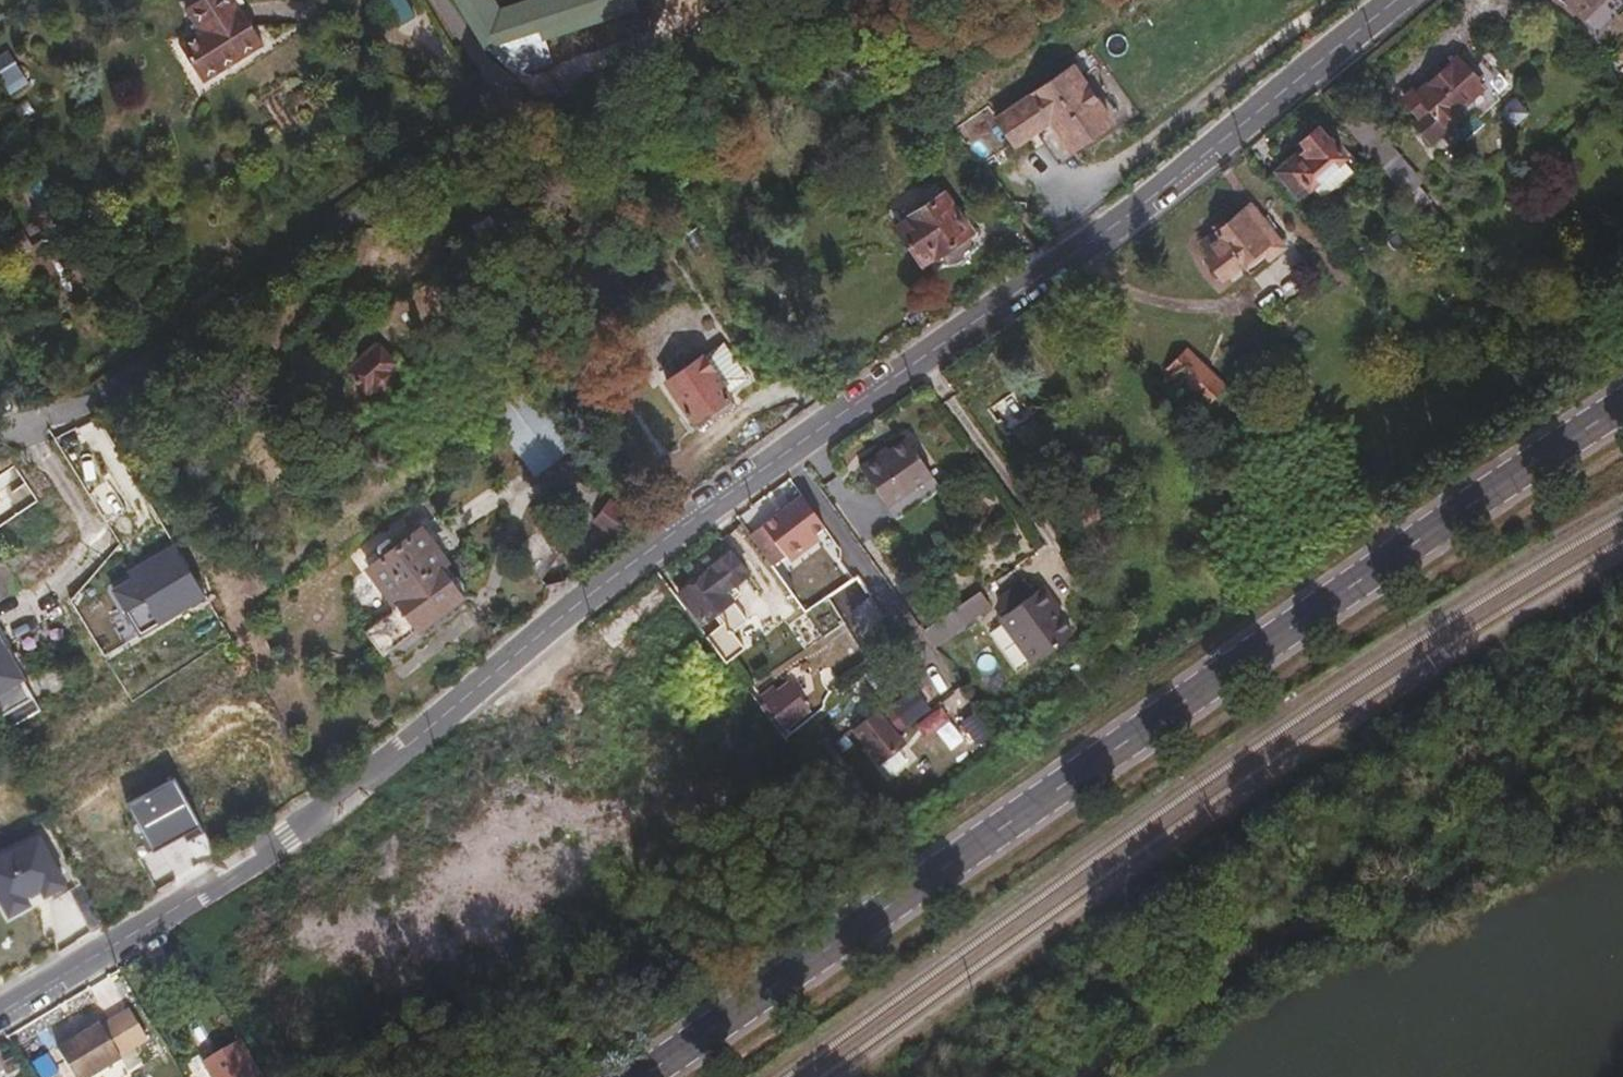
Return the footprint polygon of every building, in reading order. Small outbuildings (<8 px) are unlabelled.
[(181,44),(204,82),(264,46),(235,0),(198,0),(185,8),(200,32),(181,44)] [(487,44),(569,32),(565,0),(501,9),(496,0),(460,0),(487,44)] [(1582,18),(1600,0),(1565,0),(1582,18)] [(0,56),(0,75),(10,91),(29,79),(11,50),(0,56)] [(1458,56),(1407,100),(1419,114),(1413,120),(1428,139),(1456,116),(1461,121),(1476,111),(1480,116),(1499,100),(1496,95),(1509,83),(1494,66),(1490,69),(1482,60),(1471,70),(1458,56)] [(1040,159),(1049,151),(1051,149),(1048,146),(1058,137),(1077,155),(1110,121),(1064,75),(1002,133),(1023,156),(1030,149),(1040,159)] [(1519,94),(1500,104),(1516,132),(1534,122),(1519,94)] [(1290,206),(1310,189),(1346,158),(1339,149),(1330,139),(1327,142),(1316,129),(1302,139),(1306,144),(1267,178),(1290,206)] [(1361,145),(1403,194),(1418,181),(1376,132),(1361,145)] [(1080,158),(1077,155),(1058,137),(1048,146),(1051,149),(1049,151),(1068,170),(1080,158)] [(1346,158),(1310,189),(1319,201),(1359,166),(1343,146),(1339,149),(1346,158)] [(923,260),(935,253),(971,228),(947,192),(899,223),(923,260)] [(1260,231),(1267,225),(1249,203),(1223,224),(1219,220),(1210,227),(1213,231),(1202,240),(1212,253),(1205,258),(1219,277),(1240,263),(1242,266),(1261,251),(1259,248),(1268,241),(1260,231)] [(1261,251),(1242,266),(1248,274),(1284,245),(1267,225),(1260,231),(1268,241),(1259,248),(1261,251)] [(971,228),(935,253),(945,258),(956,259),(965,255),(971,247),(974,241),(973,234),(971,228)] [(726,337),(665,377),(692,420),(704,413),(708,418),(734,400),(727,389),(750,375),(726,337)] [(347,364),(365,388),(394,363),(376,342),(347,364)] [(1187,344),(1162,369),(1204,409),(1228,384),(1187,344)] [(486,410),(525,465),(564,437),(522,383),(486,410)] [(984,411),(1001,437),(1027,421),(1010,395),(984,411)] [(884,503),(927,474),(901,441),(861,470),(884,503)] [(927,474),(884,503),(894,517),(937,487),(927,474)] [(785,510),(751,530),(773,567),(831,533),(799,480),(775,494),(785,510)] [(610,497),(592,520),(616,538),(634,515),(610,497)] [(377,549),(380,554),(368,565),(396,604),(373,622),(370,634),(372,642),(376,647),(385,646),(392,644),(458,594),(456,590),(462,583),(454,574),(449,578),(438,565),(444,560),(418,526),(395,544),(391,540),(386,537),(381,537),(377,541),(375,545),(377,549)] [(681,590),(704,620),(716,612),(731,632),(750,617),(728,588),(750,571),(732,548),(710,565),(709,568),(681,590)] [(1014,609),(1042,590),(1031,578),(1005,596),(1014,609)] [(1048,586),(1042,590),(1014,609),(1008,614),(1037,657),(1076,629),(1054,599),(1056,596),(1048,586)] [(978,590),(926,632),(938,648),(991,605),(978,590)] [(29,696),(0,644),(0,712),(29,696)] [(756,690),(762,699),(771,693),(764,684),(756,690)] [(901,732),(933,709),(917,686),(885,709),(901,732)] [(776,696),(766,704),(786,730),(807,715),(787,688),(776,696)] [(762,699),(766,704),(776,696),(773,691),(771,693),(762,699)] [(11,723),(39,710),(34,698),(6,711),(11,723)] [(762,707),(781,734),(786,730),(766,704),(762,707)] [(881,711),(852,732),(877,765),(906,744),(881,711)] [(174,779),(128,804),(154,851),(184,835),(188,842),(203,834),(174,779)] [(39,902),(70,886),(42,831),(0,853),(0,902),(9,920),(40,904),(39,902)] [(56,1050),(73,1076),(91,1076),(120,1059),(118,1057),(146,1040),(128,1010),(100,1027),(98,1024),(56,1050)] [(221,1076),(244,1076),(219,1036),(202,1047),(221,1076)]
